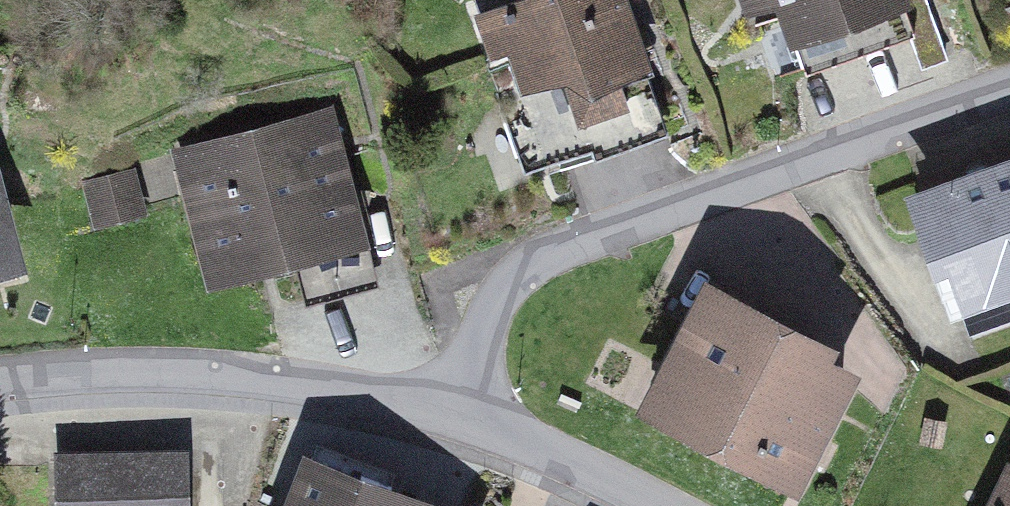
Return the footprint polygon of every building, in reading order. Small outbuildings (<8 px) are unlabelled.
[(504,6),(539,109),(666,65),(644,0),(523,0),(504,6)] [(801,27),(879,0),(792,0),(801,27)] [(336,90),(195,128),(228,252),(369,214),(336,90)] [(0,138),(0,257),(37,248),(9,135),(0,138)] [(904,197),(943,311),(1009,288),(1009,160),(904,197)] [(132,165),(95,177),(109,219),(146,207),(132,165)] [(852,355),(702,285),(639,419),(789,489),(852,355)] [(64,438),(64,505),(187,505),(187,439),(64,438)] [(1004,454),(982,505),(1009,505),(1009,457),(1004,454)] [(346,458),(329,505),(480,505),(346,458)]
